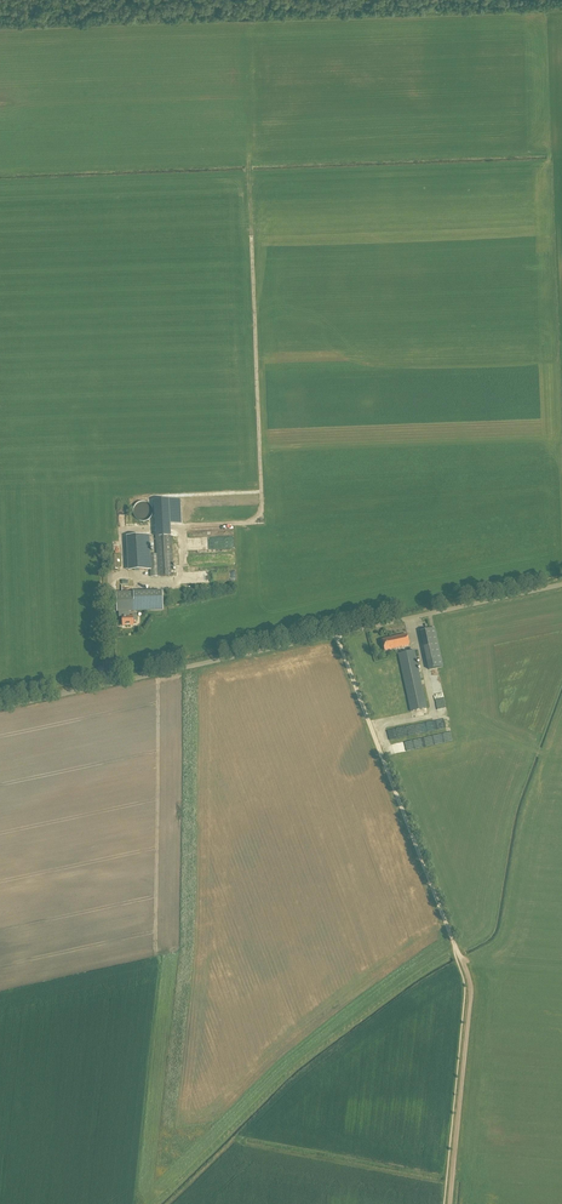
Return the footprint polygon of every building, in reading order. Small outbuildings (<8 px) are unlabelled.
[(180,500),(155,501),(156,536),(171,535),(171,524),(182,523),(180,500)] [(149,504),(148,503),(147,502),(145,502),(144,502),(143,502),(142,502),(141,502),(140,502),(139,503),(138,503),(137,504),(136,504),(135,505),(135,506),(134,507),(134,508),(134,509),(133,509),(133,511),(133,512),(133,513),(134,514),(134,515),(134,516),(135,516),(135,517),(136,518),(137,519),(138,520),(139,520),(140,521),(141,521),(142,521),(144,521),(145,521),(146,521),(147,520),(148,520),(149,519),(150,518),(151,517),(152,516),(152,515),(153,514),(153,513),(153,512),(153,511),(153,510),(153,509),(152,508),(152,507),(151,506),(151,505),(150,505),(150,504),(149,504)] [(157,555),(151,555),(150,536),(127,537),(129,571),(151,570),(152,577),(173,576),(172,536),(156,537),(157,555)] [(118,565),(120,565),(119,563),(122,563),(122,555),(110,556),(110,570),(118,570),(118,565)] [(130,585),(135,585),(135,580),(118,580),(118,589),(122,589),(122,587),(130,587),(130,585)] [(130,614),(134,614),(134,595),(134,594),(116,594),(117,614),(119,614),(130,614)] [(134,595),(134,614),(163,613),(163,594),(134,595)] [(119,614),(119,618),(122,618),(123,628),(134,628),(134,622),(137,622),(136,617),(130,617),(130,614),(119,614)] [(427,661),(441,658),(435,628),(431,629),(421,631),(427,661)] [(383,639),(385,651),(410,646),(407,634),(383,639)] [(415,650),(398,653),(411,712),(427,708),(415,650)]
